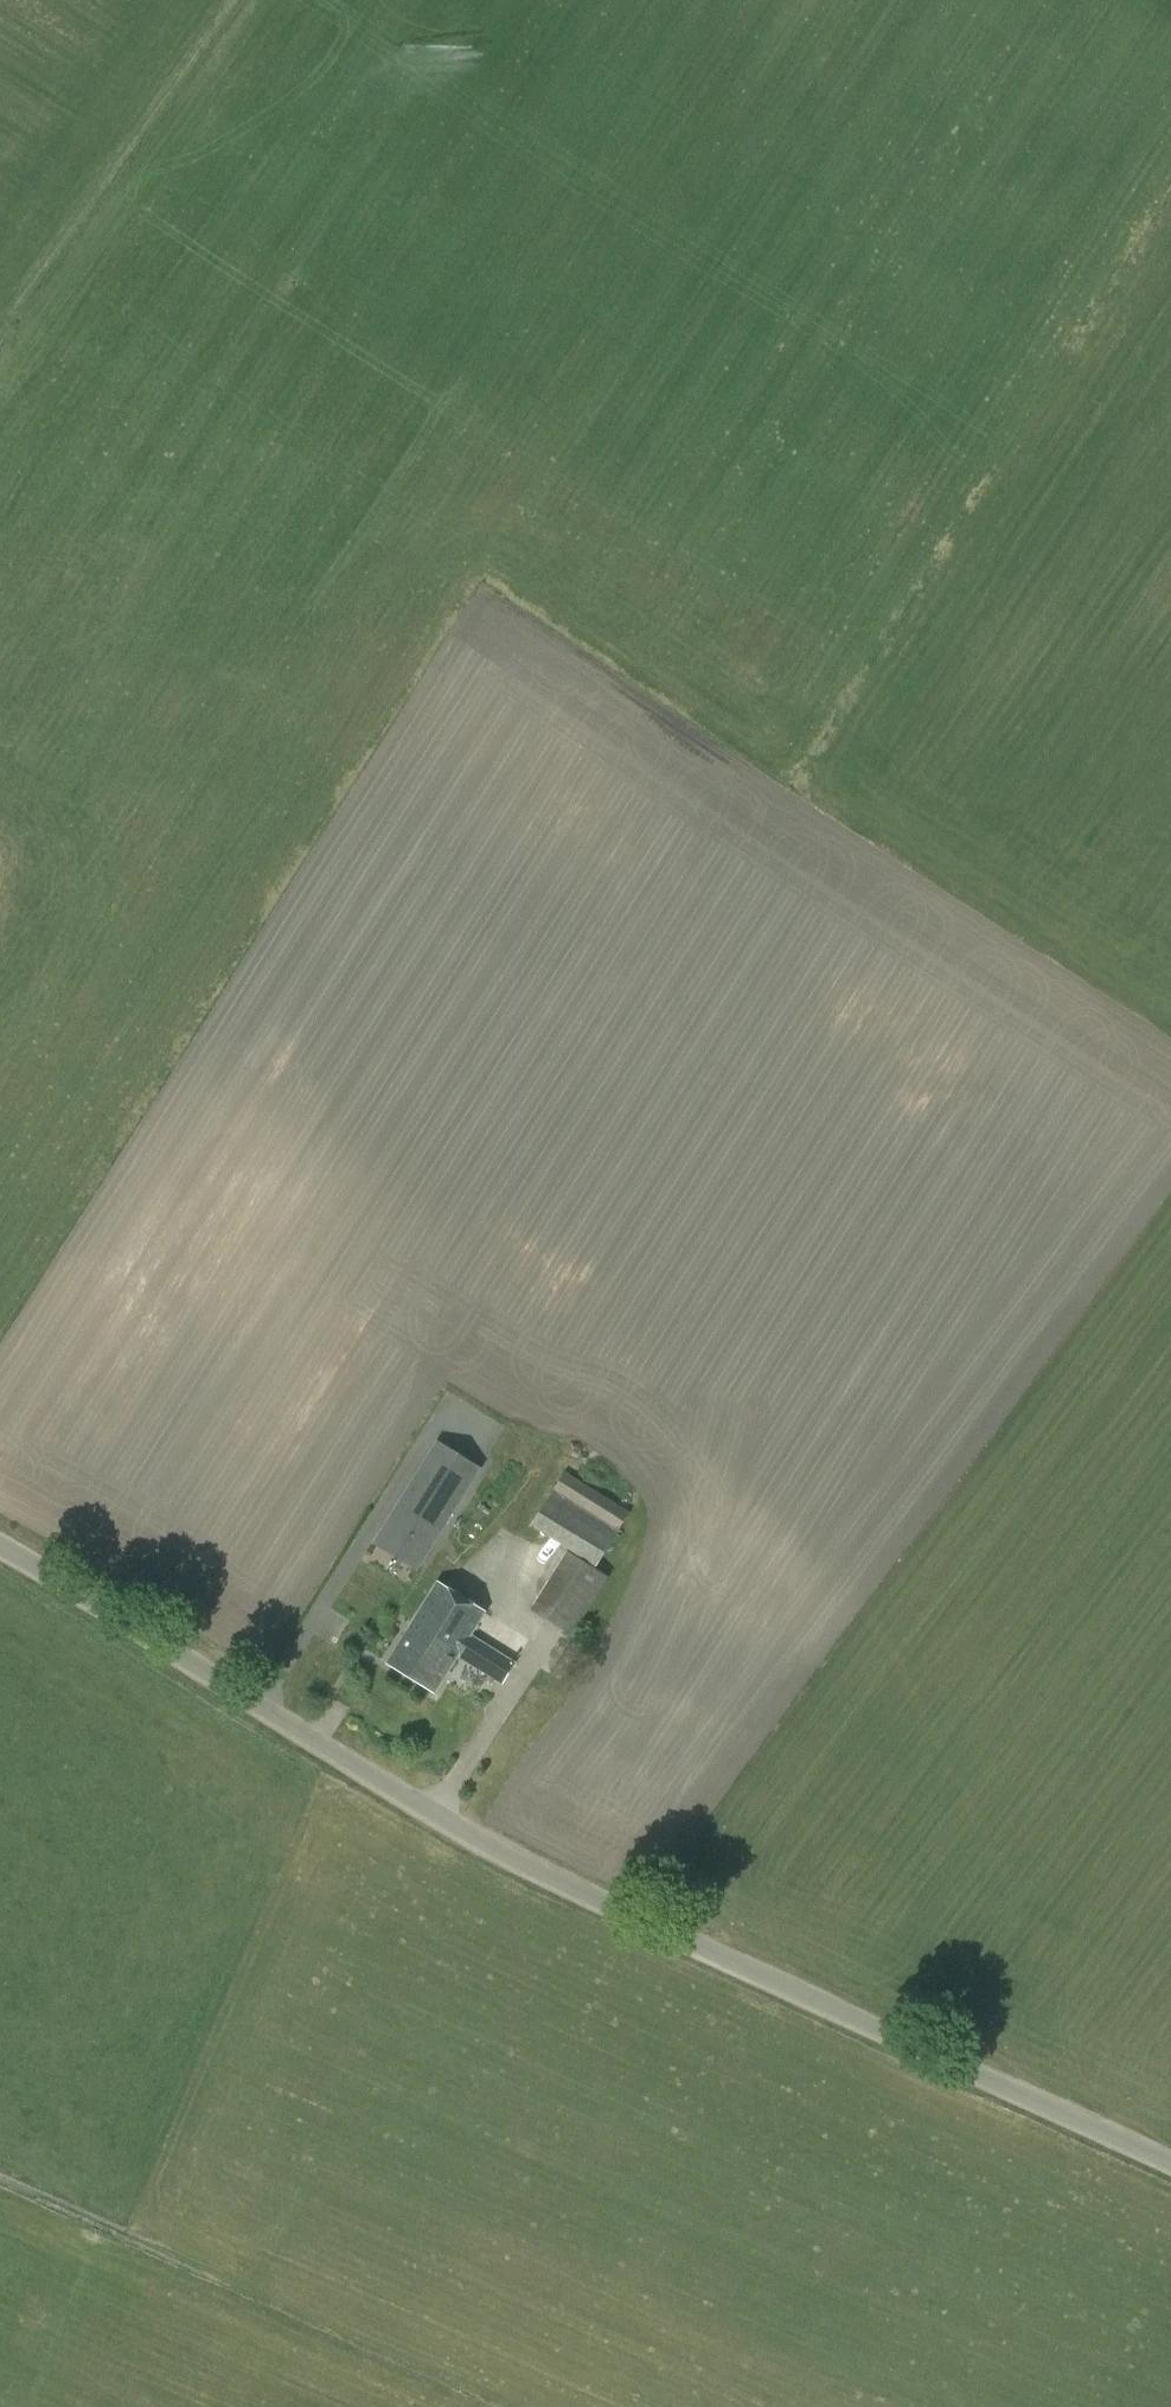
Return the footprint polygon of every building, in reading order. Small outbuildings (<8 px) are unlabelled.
[(384,1524),(429,1552),(481,1468),(437,1440),(384,1524)] [(529,1528),(566,1551),(595,1569),(629,1514),(563,1473),(529,1528)] [(595,1569),(566,1551),(530,1610),(572,1637),(609,1578),(595,1569)] [(458,1621),(473,1631),(485,1612),(437,1582),(387,1663),(414,1680),(433,1648),(434,1648),(443,1635),(447,1638),(458,1621)] [(471,1634),(473,1631),(458,1621),(447,1638),(443,1635),(434,1648),(433,1648),(414,1680),(435,1693),(458,1656),(502,1685),(516,1662),(471,1634)]
